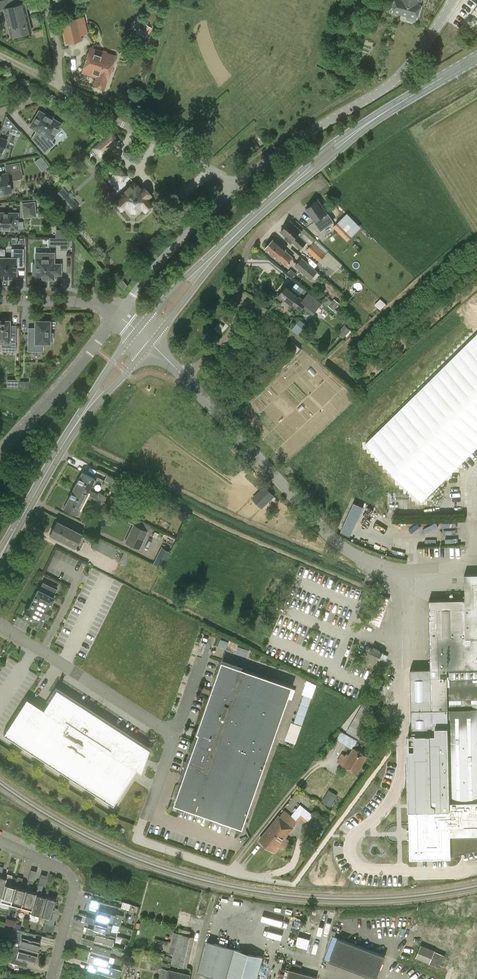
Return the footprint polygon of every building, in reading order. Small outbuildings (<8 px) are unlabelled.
[(19,4),(18,0),(4,0),(2,0),(4,7),(4,8),(11,36),(31,31),(24,3),(19,4)] [(367,11),(369,2),(359,0),(353,0),(352,7),(367,11)] [(393,12),(418,18),(421,4),(422,0),(396,0),(393,12)] [(82,40),(81,35),(88,33),(84,16),(60,22),(65,44),(82,40)] [(152,28),(142,22),(138,28),(147,34),(152,28)] [(90,48),(82,71),(97,76),(95,85),(103,87),(106,79),(106,80),(114,56),(90,48)] [(39,111),(30,126),(37,130),(35,132),(42,140),(37,144),(44,153),(55,144),(51,140),(61,123),(39,111)] [(100,157),(119,140),(111,131),(92,148),(100,157)] [(41,156),(35,161),(43,170),(49,165),(41,156)] [(6,173),(0,174),(0,194),(1,194),(2,197),(10,195),(9,192),(11,192),(9,180),(22,177),(21,169),(19,162),(5,165),(6,173)] [(129,175),(121,166),(112,174),(120,183),(129,175)] [(134,182),(114,202),(121,209),(126,205),(128,208),(131,211),(135,212),(138,209),(141,205),(145,210),(151,205),(146,199),(150,195),(143,187),(140,189),(134,182)] [(332,220),(327,214),(318,200),(306,208),(320,228),(332,220)] [(36,216),(35,201),(22,203),(23,218),(36,216)] [(17,229),(18,212),(0,212),(0,229),(17,229)] [(355,233),(350,228),(353,224),(344,216),(333,227),(347,241),(355,233)] [(298,234),(298,233),(301,230),(291,222),(282,231),(288,236),(286,237),(291,241),(292,240),(301,249),(307,242),(310,245),(315,239),(304,228),(298,234)] [(293,257),(285,249),(286,249),(275,238),(266,248),(277,259),(278,258),(286,265),(293,257)] [(343,264),(316,240),(314,243),(313,243),(307,250),(320,261),(324,266),(330,260),(339,268),(343,264)] [(16,278),(16,266),(23,266),(23,248),(12,248),(11,258),(0,258),(0,278),(16,278)] [(36,253),(36,264),(32,264),(32,274),(36,274),(36,279),(53,279),(53,274),(60,274),(61,264),(54,264),(54,253),(36,253)] [(318,271),(302,257),(295,266),(310,279),(318,271)] [(303,299),(299,296),(300,295),(288,285),(279,295),(291,305),(292,304),(300,311),(304,307),(313,315),(322,303),(309,292),(303,299)] [(328,306),(333,311),(340,303),(334,299),(328,306)] [(2,344),(2,351),(15,351),(16,332),(9,332),(9,320),(8,320),(7,318),(2,318),(1,320),(0,320),(0,342),(2,344)] [(28,350),(43,350),(43,342),(49,342),(49,341),(53,341),(53,333),(49,333),(49,320),(36,320),(36,330),(28,330),(28,350)] [(366,441),(423,500),(476,450),(465,439),(474,430),(476,427),(476,336),(366,441)] [(96,480),(94,479),(94,478),(82,472),(74,487),(105,503),(105,502),(101,500),(104,495),(98,492),(98,493),(88,489),(91,485),(93,486),(96,480)] [(66,502),(67,502),(63,509),(75,515),(78,516),(85,503),(82,501),(84,497),(93,502),(92,504),(102,508),(105,503),(74,487),(66,502)] [(261,500),(265,505),(275,496),(271,491),(261,500)] [(117,507),(121,500),(111,495),(107,502),(117,507)] [(353,535),(365,506),(356,501),(343,531),(353,535)] [(150,530),(152,525),(142,520),(140,525),(150,530)] [(62,541),(69,527),(56,521),(49,535),(62,541)] [(124,542),(139,549),(147,531),(133,524),(124,542)] [(81,533),(69,527),(62,541),(74,547),(81,533)] [(91,547),(112,558),(117,549),(95,538),(91,547)] [(124,551),(119,562),(125,565),(130,554),(124,551)] [(162,569),(167,557),(158,552),(153,565),(162,569)] [(131,555),(126,565),(131,568),(136,557),(131,555)] [(465,574),(465,598),(431,598),(432,630),(433,667),(410,666),(413,733),(407,733),(409,760),(413,858),(453,858),(476,850),(476,574),(465,574)] [(22,615),(32,620),(31,621),(40,625),(45,616),(47,617),(52,607),(50,606),(54,597),(53,596),(56,589),(43,582),(39,589),(37,588),(28,608),(26,607),(22,615)] [(372,651),(384,656),(386,651),(374,646),(372,651)] [(199,734),(175,804),(243,828),(293,686),(223,661),(197,733),(199,734)] [(161,744),(57,678),(41,711),(18,696),(0,729),(0,746),(119,819),(145,763),(154,767),(161,744)] [(308,679),(295,721),(304,724),(317,682),(308,679)] [(365,702),(358,712),(364,716),(371,706),(365,702)] [(292,721),(286,739),(297,743),(303,724),(292,721)] [(338,740),(352,745),(355,737),(341,732),(338,740)] [(338,761),(358,773),(367,756),(353,748),(349,755),(347,754),(346,756),(342,754),(338,761)] [(329,789),(323,801),(331,806),(338,794),(329,789)] [(285,810),(280,816),(279,815),(260,839),(267,845),(291,815),(285,810)] [(298,821),(291,815),(267,845),(274,851),(278,846),(282,849),(290,840),(286,836),(294,827),(293,827),(298,821)] [(25,889),(20,906),(31,909),(36,892),(31,891),(33,881),(34,881),(37,871),(31,869),(25,889)] [(1,896),(0,899),(0,900),(10,903),(15,886),(10,885),(12,875),(7,873),(6,878),(1,896)] [(36,892),(31,909),(30,912),(40,915),(46,896),(41,895),(43,885),(44,886),(47,875),(41,874),(36,892)] [(15,886),(10,903),(20,906),(25,889),(20,888),(23,878),(17,876),(15,886)] [(46,896),(40,915),(46,917),(43,929),(53,932),(55,925),(53,924),(57,913),(57,908),(54,907),(57,900),(46,896)] [(117,913),(118,906),(92,898),(88,910),(96,913),(98,914),(97,918),(97,919),(114,923),(121,925),(123,915),(116,913),(117,913)] [(97,919),(97,918),(87,916),(85,921),(93,923),(93,924),(95,924),(94,929),(116,935),(111,934),(114,923),(97,919)] [(94,929),(88,927),(86,932),(94,935),(93,935),(96,936),(95,940),(113,946),(116,935),(94,929)] [(14,939),(13,945),(38,952),(40,941),(34,940),(36,934),(19,929),(16,939),(14,939)] [(171,963),(187,967),(194,936),(190,935),(179,933),(178,933),(171,963)] [(299,935),(297,945),(309,948),(311,938),(299,935)] [(95,940),(83,937),(81,942),(91,945),(91,946),(93,947),(92,951),(111,956),(113,946),(95,940)] [(386,955),(338,937),(330,960),(377,978),(386,955)] [(206,974),(205,978),(226,978),(235,949),(207,941),(198,972),(206,974)] [(38,952),(13,945),(12,945),(14,946),(10,962),(27,967),(28,961),(34,963),(38,952)] [(445,955),(435,951),(421,945),(416,957),(430,963),(435,965),(437,962),(441,964),(445,955)] [(263,957),(235,949),(227,978),(257,978),(263,957)] [(111,956),(92,951),(89,962),(94,963),(93,969),(102,972),(102,974),(110,976),(110,974),(113,963),(109,961),(111,956)] [(169,969),(162,968),(159,978),(189,978),(190,975),(169,969)] [(317,976),(289,968),(286,978),(316,978),(317,976)]
